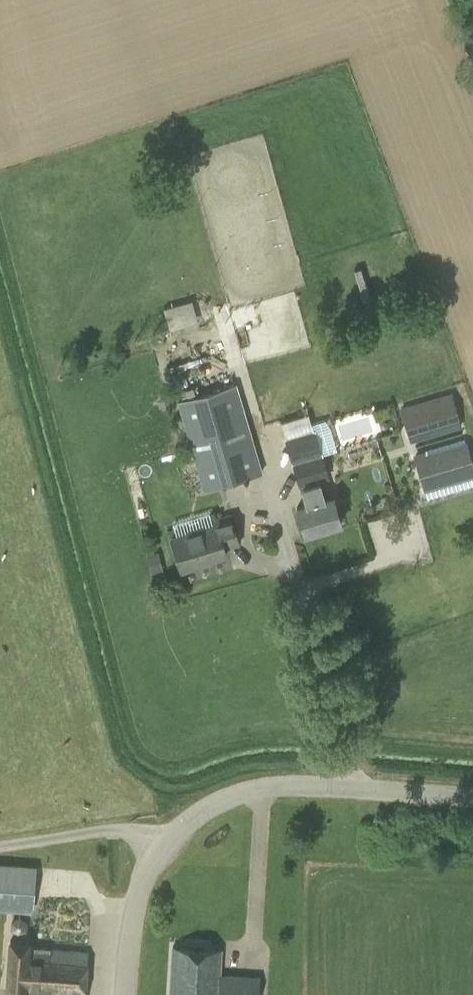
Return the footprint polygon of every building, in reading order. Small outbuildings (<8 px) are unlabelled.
[(192,297),(164,305),(171,328),(199,320),(192,297)] [(178,400),(203,489),(262,472),(237,383),(178,400)] [(451,394),(400,409),(410,442),(461,427),(451,394)] [(332,427),(319,429),(321,448),(334,447),(332,427)] [(314,433),(287,441),(293,463),(322,455),(315,432),(314,433)] [(414,453),(424,489),(472,475),(472,470),(464,439),(414,453)] [(293,463),(306,504),(297,507),(305,534),(341,523),(333,496),(325,498),(320,479),(328,477),(322,455),(293,463)] [(213,526),(172,538),(182,571),(203,565),(202,562),(226,555),(223,547),(239,543),(231,516),(212,522),(213,526)] [(148,552),(154,571),(164,568),(158,549),(148,552)] [(0,863),(0,910),(34,912),(36,865),(0,863)] [(89,951),(29,947),(29,941),(10,940),(6,994),(14,994),(86,994),(89,951)] [(263,982),(219,979),(221,949),(173,947),(170,994),(262,994),(263,982)]
